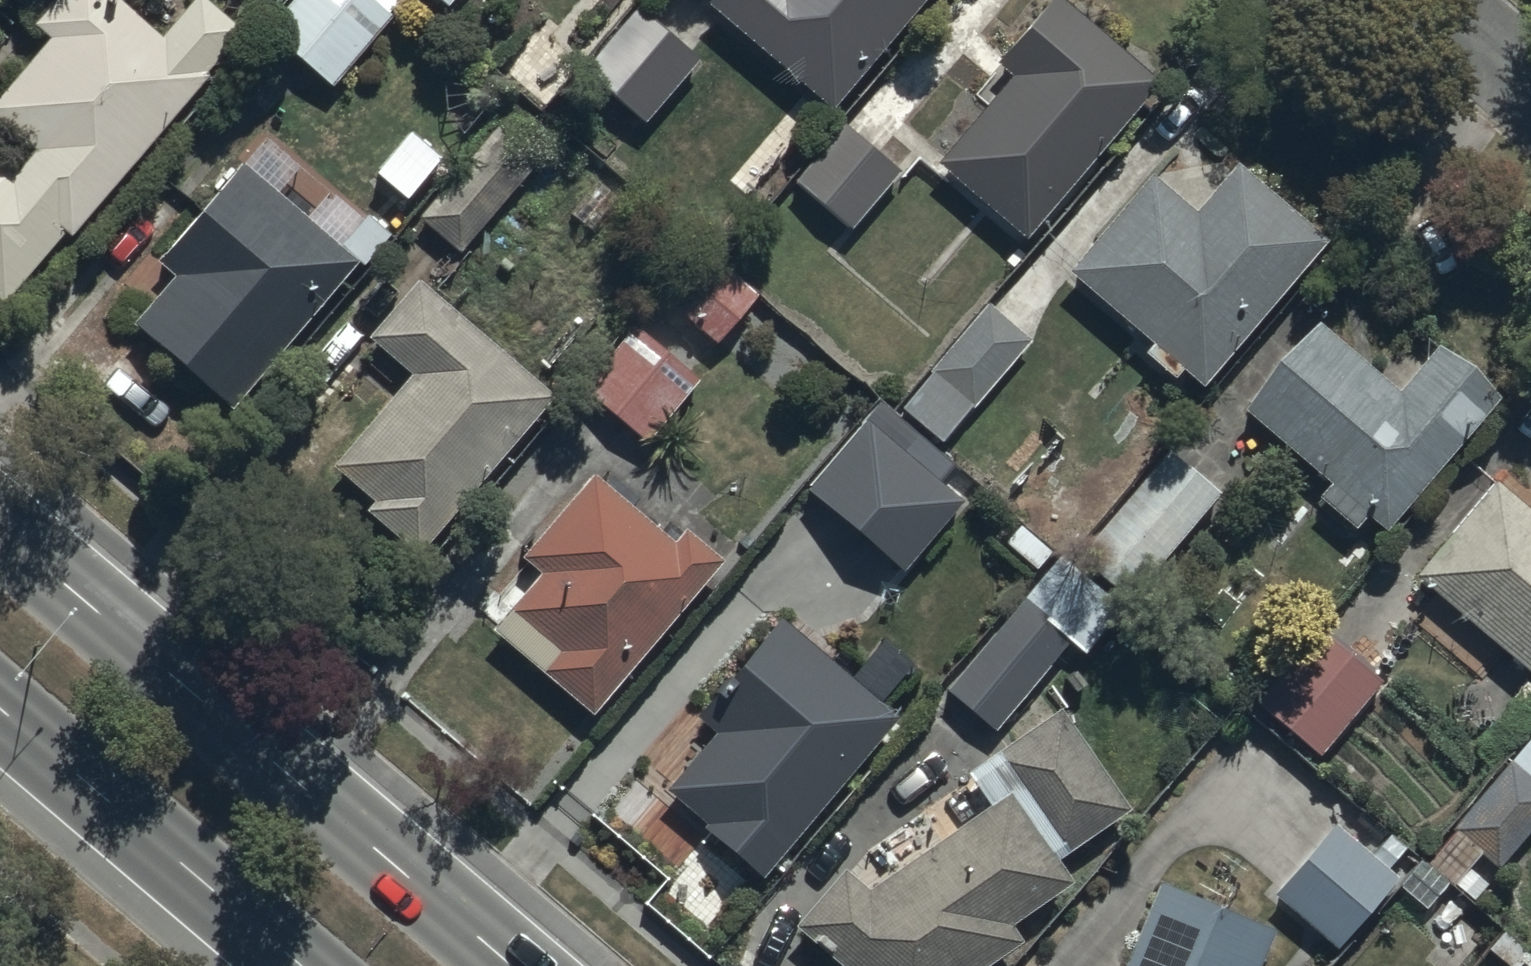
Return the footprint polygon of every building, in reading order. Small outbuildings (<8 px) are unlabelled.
[(208,75),(245,34),(207,0),(195,0),(160,38),(118,0),(53,0),(32,24),(50,40),(0,96),(0,300),(2,302),(59,239),(65,244),(213,80),(208,75)] [(266,31),(330,85),(403,0),(292,0),(266,31)] [(705,4),(832,110),(925,0),(708,0),(705,4)] [(938,162),(1027,237),(1159,81),(1063,0),(1046,0),(994,61),(1011,76),(938,162)] [(699,57),(633,5),(582,70),(648,122),(699,57)] [(547,153),(507,117),(420,216),(460,251),(547,153)] [(844,123),(795,181),(853,230),(902,172),(844,123)] [(1199,212),(1150,173),(1070,272),(1209,384),(1327,236),(1237,164),(1199,212)] [(231,410),(354,269),(239,170),(159,262),(174,275),(131,324),(231,410)] [(701,248),(663,297),(721,341),(759,292),(701,248)] [(556,396),(417,278),(367,336),(410,372),(330,466),(373,502),(365,511),(420,558),(556,396)] [(974,408),(1030,340),(986,304),(904,405),(946,438),(972,406),(974,408)] [(1386,533),(1499,397),(1438,346),(1400,392),(1312,320),(1239,409),(1328,482),(1316,496),(1358,530),(1368,518),(1386,533)] [(647,441),(696,383),(630,327),(581,384),(647,441)] [(901,580),(960,511),(932,487),(946,472),(914,445),(901,460),(864,428),(804,497),(901,580)] [(1133,600),(1222,492),(1170,450),(1082,558),(1133,600)] [(672,541),(593,473),(522,555),(541,571),(509,609),(559,652),(542,672),(592,715),(724,561),(684,527),(672,541)] [(1420,574),(1530,673),(1530,511),(1501,484),(1420,574)] [(996,734),(1069,642),(1085,655),(1122,610),(1054,556),(944,692),(996,734)] [(898,718),(779,620),(691,725),(712,743),(668,796),(765,876),(898,718)] [(1318,627),(1253,701),(1318,757),(1383,683),(1318,627)] [(795,927),(840,965),(990,965),(1024,943),(1012,926),(1075,882),(1058,858),(1129,810),(1060,709),(965,773),(992,813),(866,899),(841,874),(795,927)] [(1530,827),(1530,731),(1450,824),(1497,866),(1530,827)] [(1399,880),(1335,824),(1275,892),(1340,949),(1399,880)] [(1161,883),(1126,965),(1261,965),(1276,929),(1161,883)]
